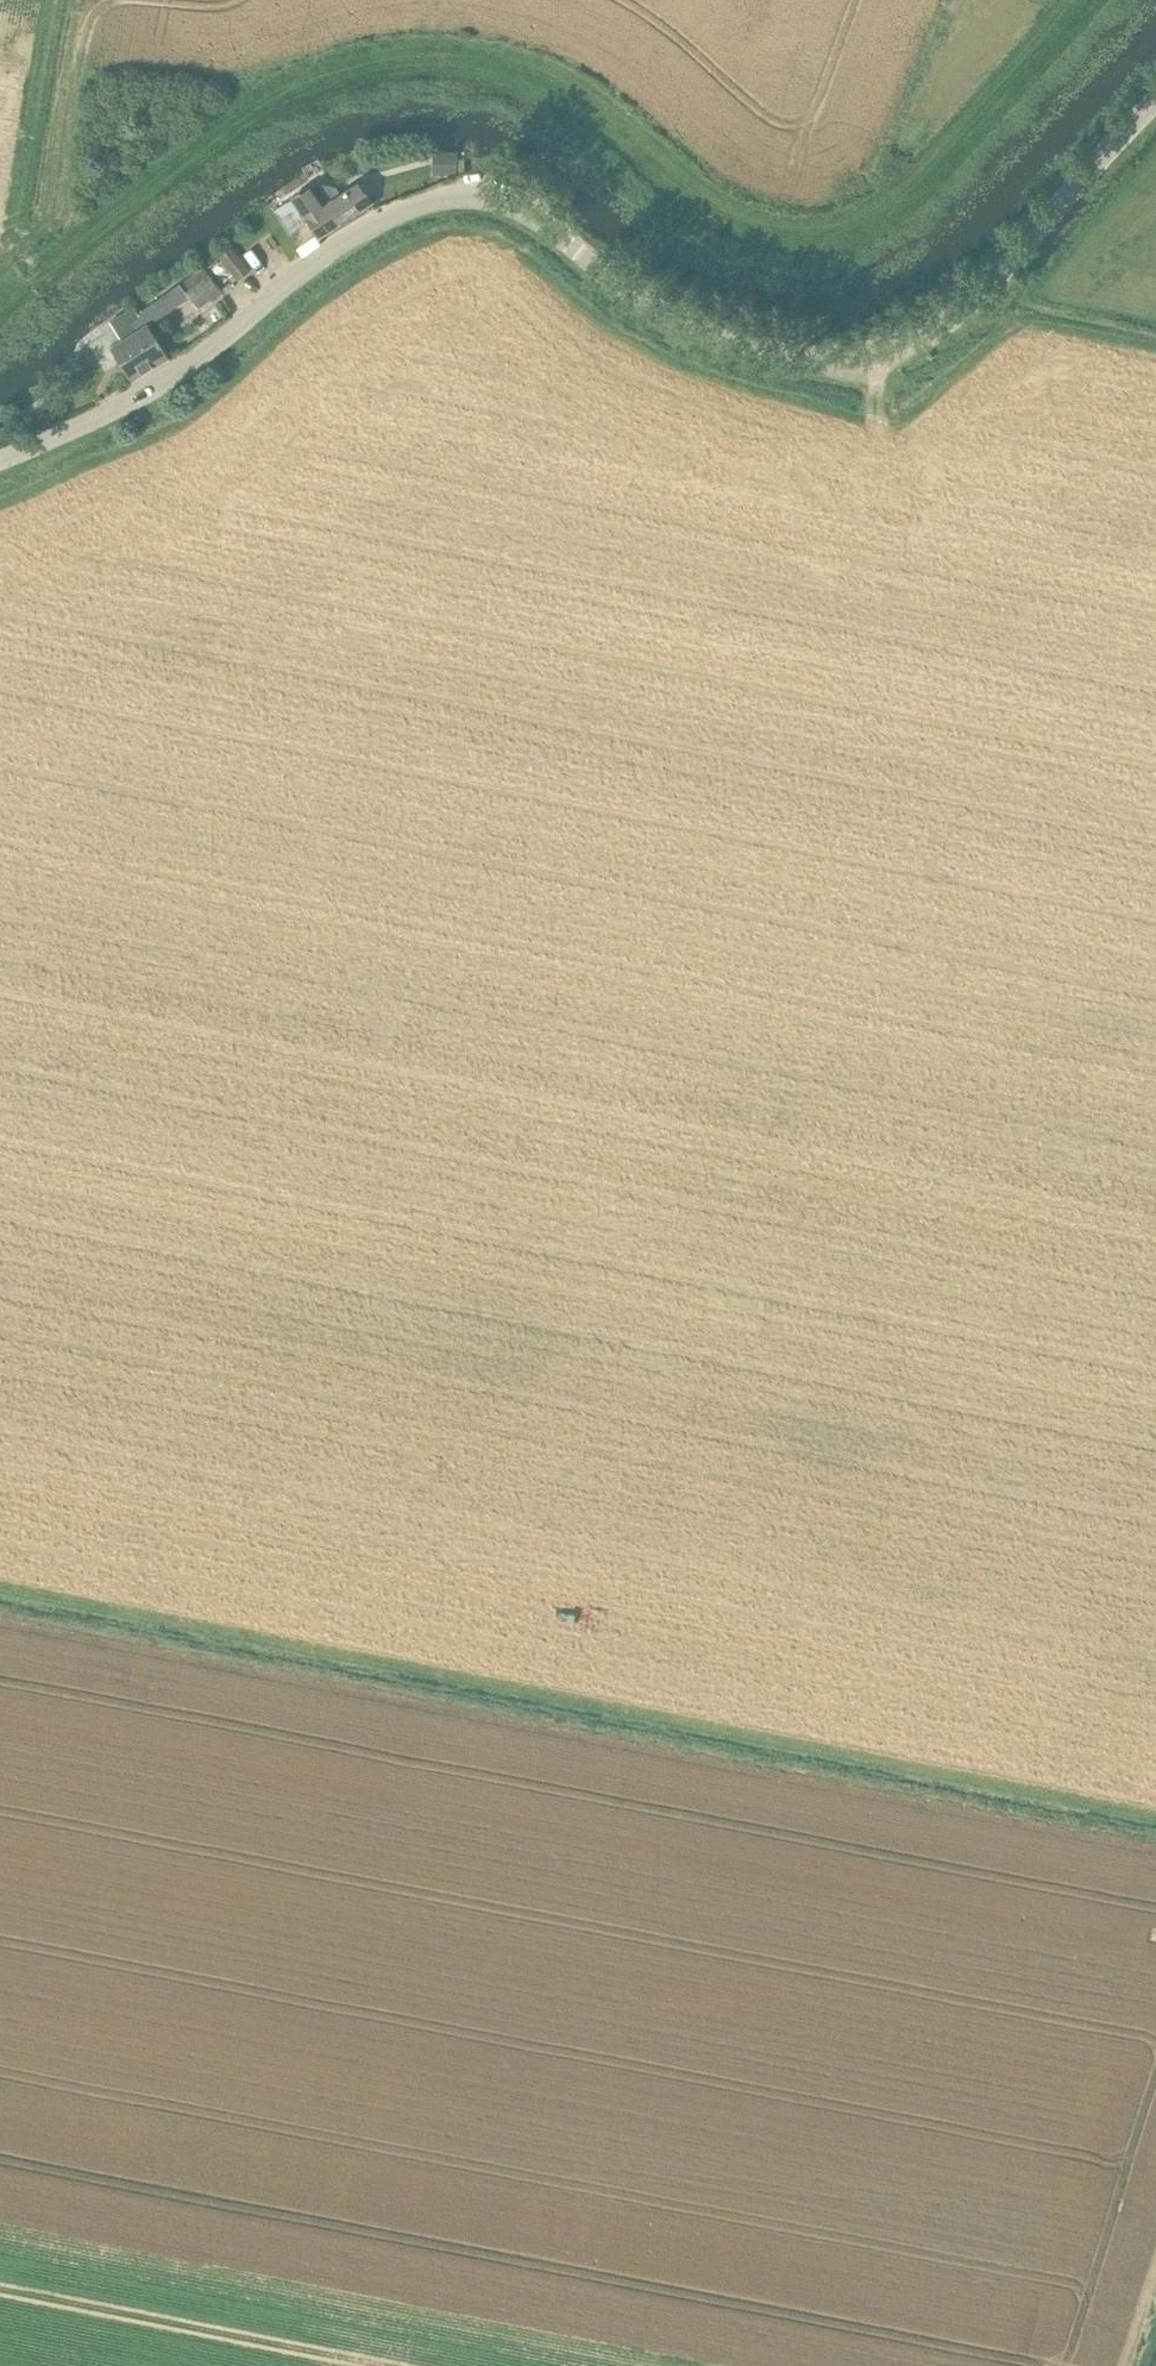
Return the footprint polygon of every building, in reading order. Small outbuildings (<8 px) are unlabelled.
[(432,152),(432,175),(457,175),(457,151),(432,151),(432,152)] [(283,204),(277,195),(276,194),(267,200),(289,234),(309,220),(320,236),(372,202),(359,183),(323,206),(310,186),(283,204)] [(231,247),(220,256),(239,281),(250,272),(231,247)] [(114,350),(121,360),(133,380),(168,358),(148,326),(190,297),(198,307),(221,290),(209,274),(202,265),(179,283),(180,284),(138,313),(140,316),(129,324),(136,334),(114,350)]
